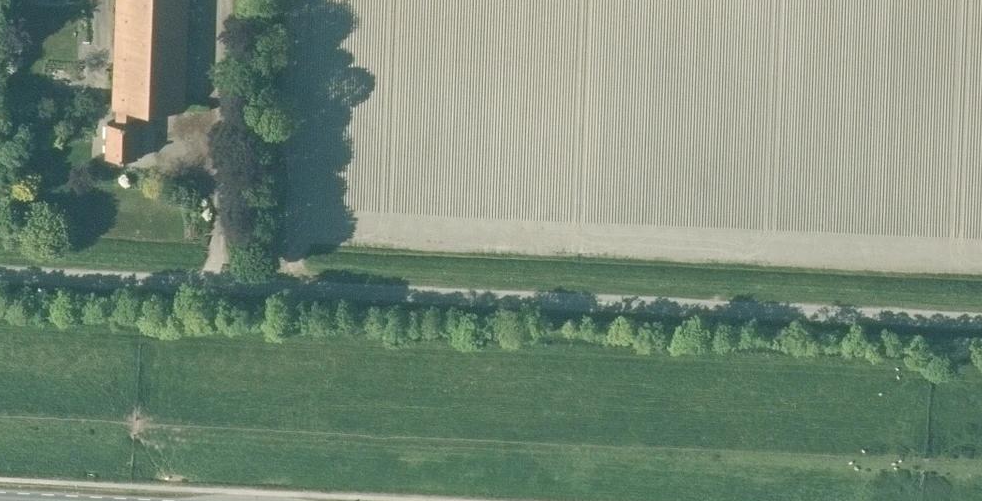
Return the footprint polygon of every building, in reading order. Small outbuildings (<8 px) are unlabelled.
[(189,15),(190,0),(115,0),(109,107),(115,108),(115,122),(107,122),(106,158),(138,160),(139,123),(137,123),(138,109),(185,112),(189,15)]
